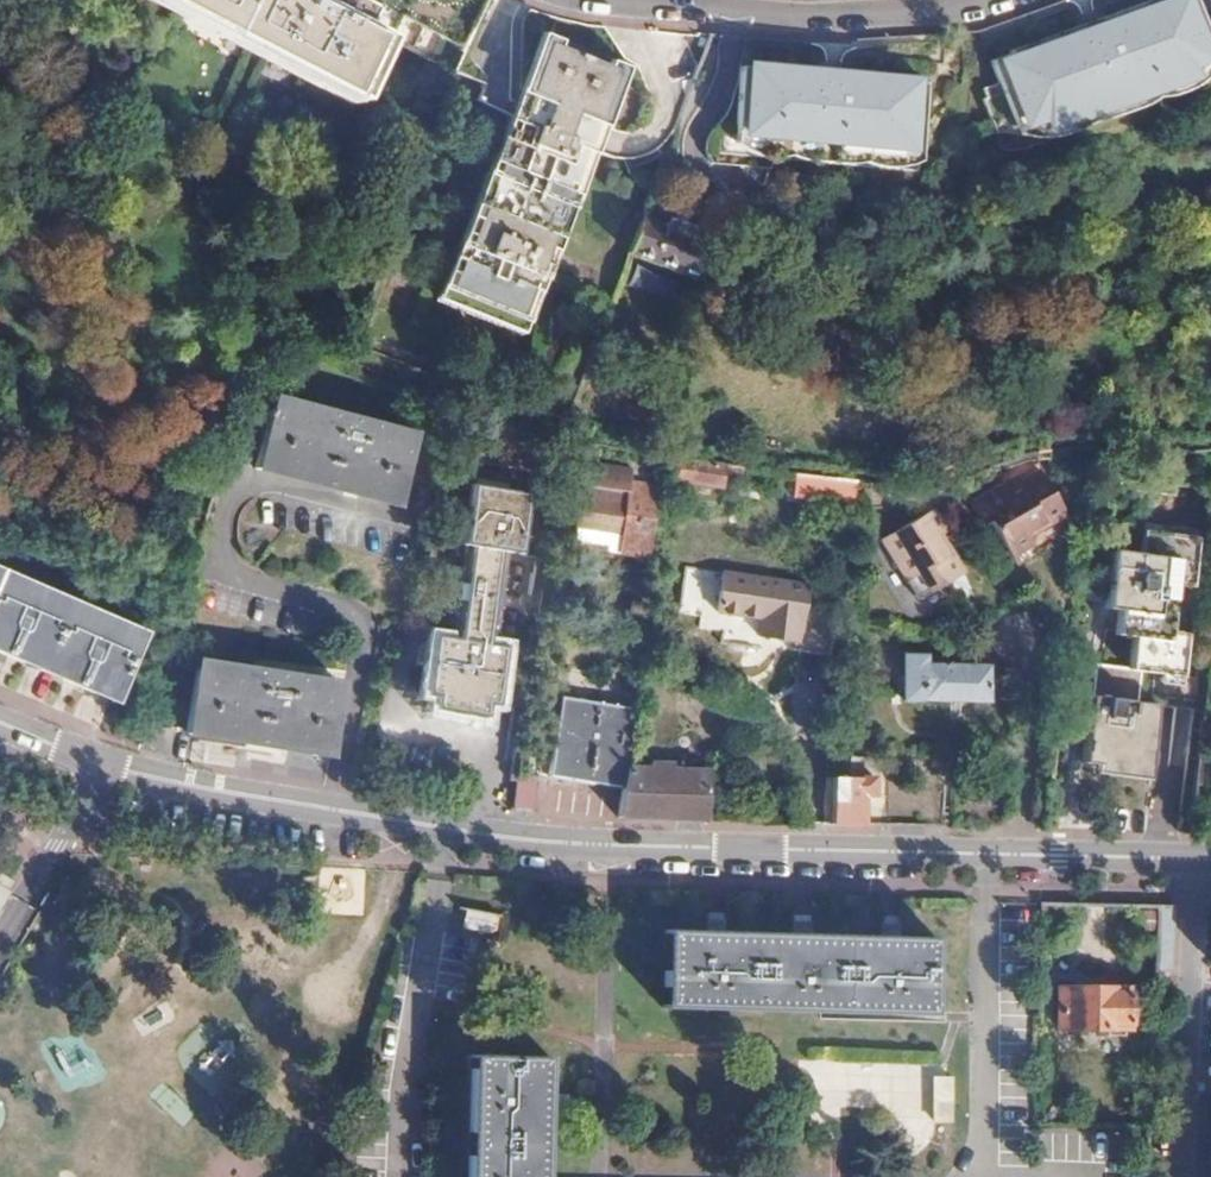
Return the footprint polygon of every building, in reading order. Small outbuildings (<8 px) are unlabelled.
[(358,101),(389,39),(363,25),(370,8),(354,0),(166,0),(358,101)] [(997,56),(1021,119),(1040,112),(1043,118),(1059,111),(1058,107),(1072,102),(1075,110),(1091,104),(1090,100),(1127,86),(1129,90),(1145,83),(1142,75),(1156,70),(1157,73),(1174,67),(1172,62),(1192,55),(1171,0),(1146,0),(1132,5),(1136,16),(1125,21),(1121,10),(1044,38),(1049,49),(1037,54),(1033,42),(997,56)] [(401,17),(389,39),(451,71),(454,64),(453,61),(460,47),(401,17)] [(616,72),(546,42),(442,298),(512,327),(616,72)] [(938,152),(943,87),(922,85),(922,82),(903,80),(903,86),(891,85),(891,79),(785,71),(784,76),(773,75),(773,69),(754,68),(754,71),(733,69),(731,94),(715,93),(714,102),(710,102),(707,138),(748,142),(747,154),(778,156),(778,159),(813,162),(814,159),(837,161),(838,152),(916,158),(917,150),(938,152)] [(660,226),(643,219),(630,254),(703,281),(715,247),(692,238),(696,228),(670,218),(667,226),(661,224),(660,226)] [(268,397),(257,442),(250,468),(391,505),(398,479),(410,435),(268,397)] [(1045,449),(1025,451),(990,464),(996,476),(1032,462),(1045,461),(1045,449)] [(723,463),(673,458),(669,483),(720,489),(720,487),(723,463)] [(738,465),(723,463),(720,487),(730,488),(731,483),(735,483),(738,465)] [(598,473),(580,468),(572,520),(618,530),(615,552),(641,557),(653,485),(628,480),(626,489),(597,481),(598,473)] [(985,521),(998,541),(976,555),(1006,607),(1030,594),(1011,562),(1014,560),(1009,551),(1027,541),(1020,527),(1057,506),(1034,470),(1015,480),(1011,474),(965,501),(979,524),(985,521)] [(857,479),(795,471),(793,494),(831,497),(830,504),(856,507),(857,491),(857,479)] [(873,480),(857,479),(857,491),(872,490),(873,480)] [(460,541),(465,542),(454,613),(451,634),(433,631),(422,689),(432,691),(430,705),(489,717),(501,643),(490,641),(506,549),(517,550),(526,490),(470,482),(460,541)] [(931,510),(878,541),(913,601),(954,576),(932,538),(943,532),(931,510)] [(1102,608),(1114,609),(1112,629),(1129,631),(1124,667),(1092,662),(1078,764),(1145,772),(1153,705),(1135,701),(1139,670),(1179,674),(1184,631),(1168,629),(1174,582),(1190,584),(1196,536),(1142,528),(1137,552),(1110,548),(1102,608)] [(954,569),(984,620),(1006,607),(976,555),(954,569)] [(112,700),(140,632),(0,571),(0,651),(112,700)] [(812,578),(747,578),(747,625),(780,626),(781,642),(813,641),(812,578)] [(937,653),(905,652),(901,697),(984,700),(985,664),(937,661),(937,653)] [(335,681),(193,659),(182,731),(324,753),(335,681)] [(636,707),(561,696),(548,777),(624,788),(627,768),(630,747),(636,707)] [(1210,754),(1197,752),(1189,808),(1203,810),(1210,754)] [(646,769),(627,768),(624,788),(620,819),(706,821),(706,772),(671,771),(671,763),(647,762),(646,769)] [(536,772),(519,770),(512,809),(524,811),(532,812),(536,772)] [(845,777),(830,776),(829,823),(859,824),(860,794),(872,793),(872,778),(845,777)] [(937,798),(882,798),(882,825),(937,826),(937,798)] [(457,918),(465,919),(464,935),(490,935),(491,919),(498,919),(498,916),(457,914),(457,918)] [(1167,925),(1155,924),(1154,943),(1167,944),(1167,925)] [(932,939),(666,932),(664,1009),(931,1015),(932,939)] [(1127,988),(1055,987),(1054,1028),(1126,1028),(1127,988)] [(546,1059),(468,1057),(464,1176),(543,1176),(546,1059)] [(950,1078),(932,1077),(932,1121),(950,1121),(950,1078)]
